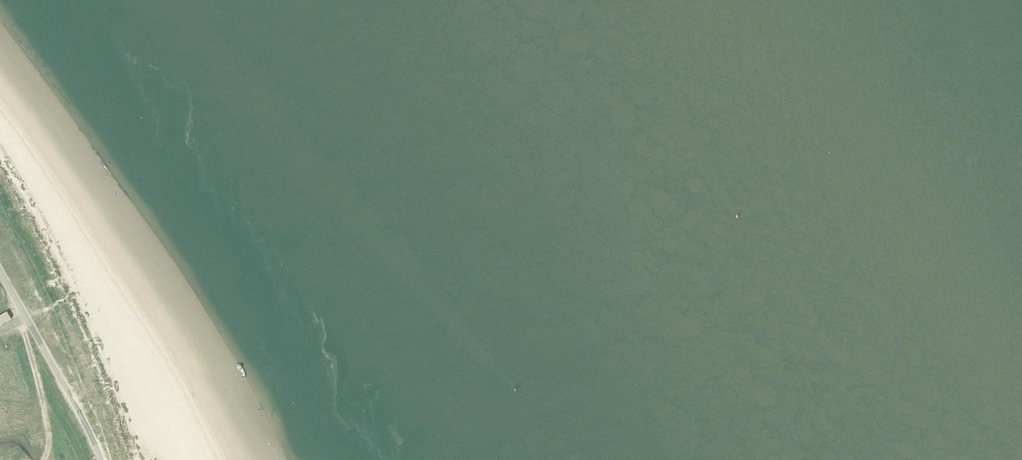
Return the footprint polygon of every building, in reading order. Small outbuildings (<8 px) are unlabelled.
[(0,317),(0,326),(11,320),(6,313),(0,317)]
